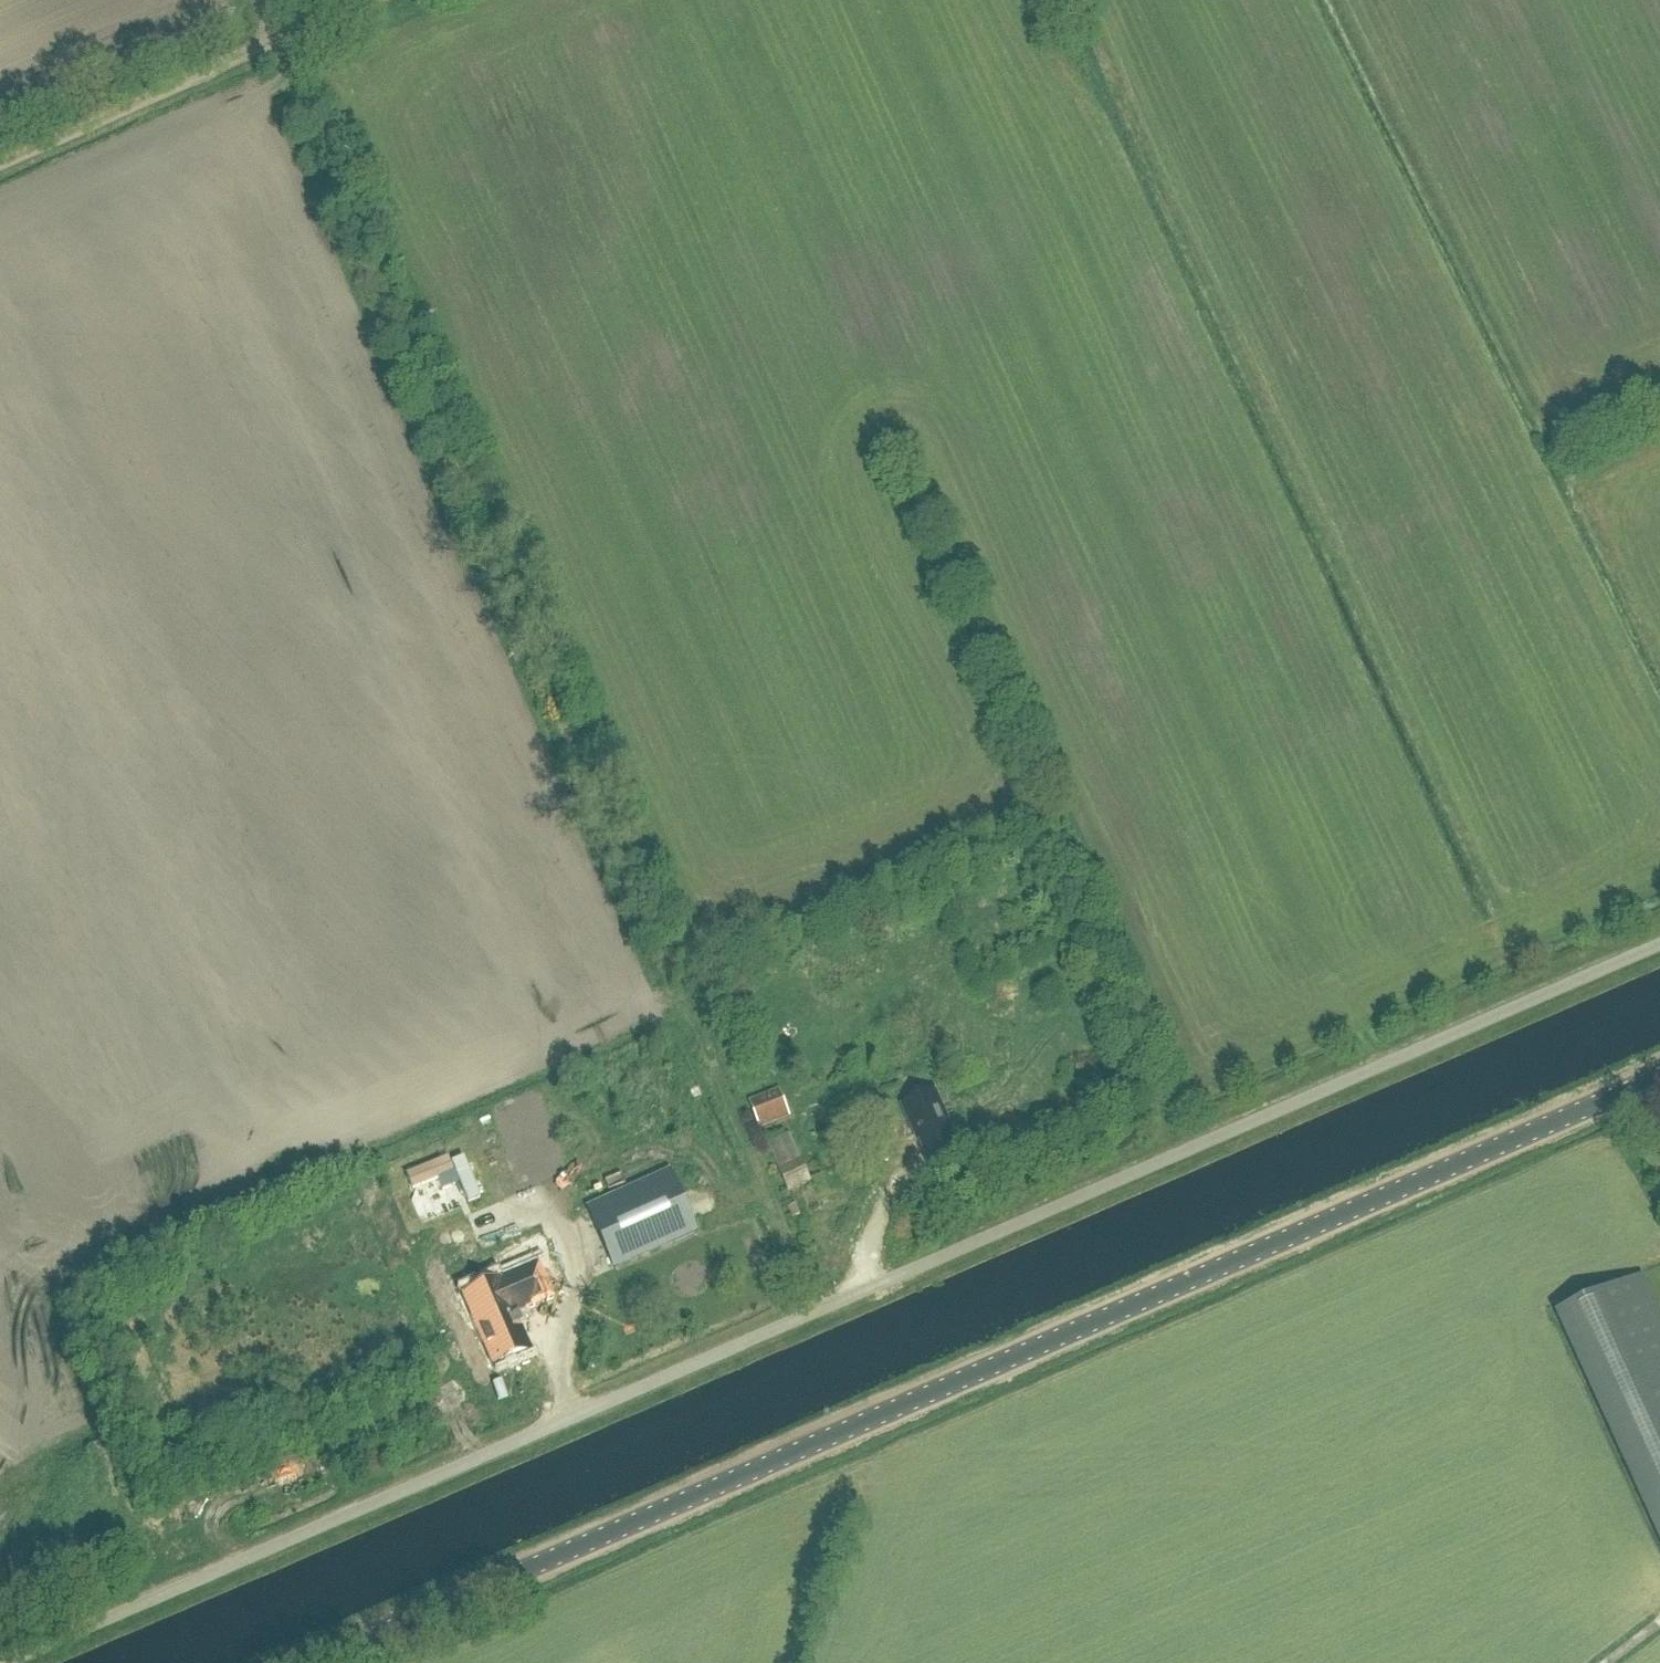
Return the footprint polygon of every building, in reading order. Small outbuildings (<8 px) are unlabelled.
[(789,1120),(778,1093),(749,1104),(760,1132),(789,1120)] [(934,1096),(906,1108),(915,1128),(913,1129),(928,1164),(961,1150),(946,1115),(943,1116),(934,1096)] [(811,1186),(788,1138),(765,1149),(788,1197),(811,1186)] [(462,1168),(421,1186),(427,1201),(452,1190),(457,1201),(473,1193),(482,1213),(494,1208),(477,1169),(465,1174),(462,1168)] [(696,1235),(668,1172),(604,1201),(597,1184),(578,1193),(613,1272),(696,1235)] [(501,1297),(480,1306),(495,1342),(505,1337),(515,1361),(546,1348),(530,1313),(537,1310),(521,1274),(496,1284),(501,1297)] [(1643,1277),(1556,1317),(1659,1545),(1659,1316),(1643,1277)]
